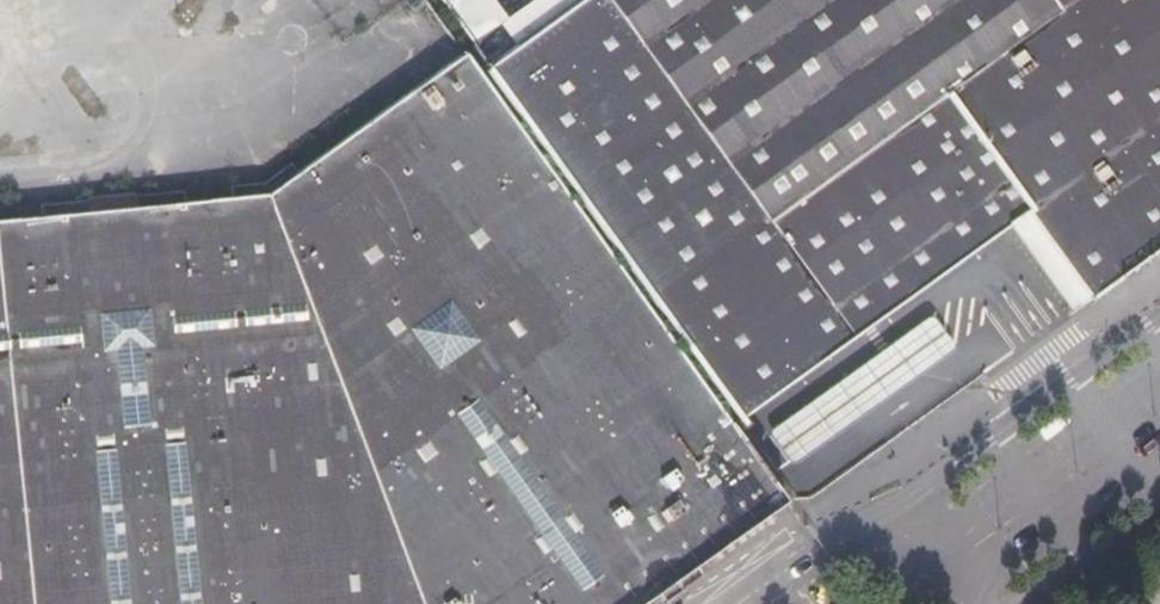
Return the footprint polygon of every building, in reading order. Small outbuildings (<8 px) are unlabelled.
[(498,24),(505,19),(491,0),(444,0),(473,40),(498,24)] [(515,46),(491,64),(483,70),(736,420),(1007,224),(1025,212),(1089,300),(1159,248),(1159,0),(578,0),(515,46)] [(515,46),(578,0),(531,0),(505,19),(498,24),(515,46)] [(462,53),(436,79),(342,147),(275,196),(140,210),(102,213),(0,224),(0,603),(641,603),(694,565),(784,500),(462,53)] [(101,199),(102,213),(140,210),(138,195),(101,199)] [(1072,312),(1089,300),(1025,212),(1007,224),(1072,312)] [(767,438),(791,471),(875,408),(953,349),(929,317),(850,376),(767,438)] [(702,575),(694,565),(641,603),(661,603),(702,575)]
